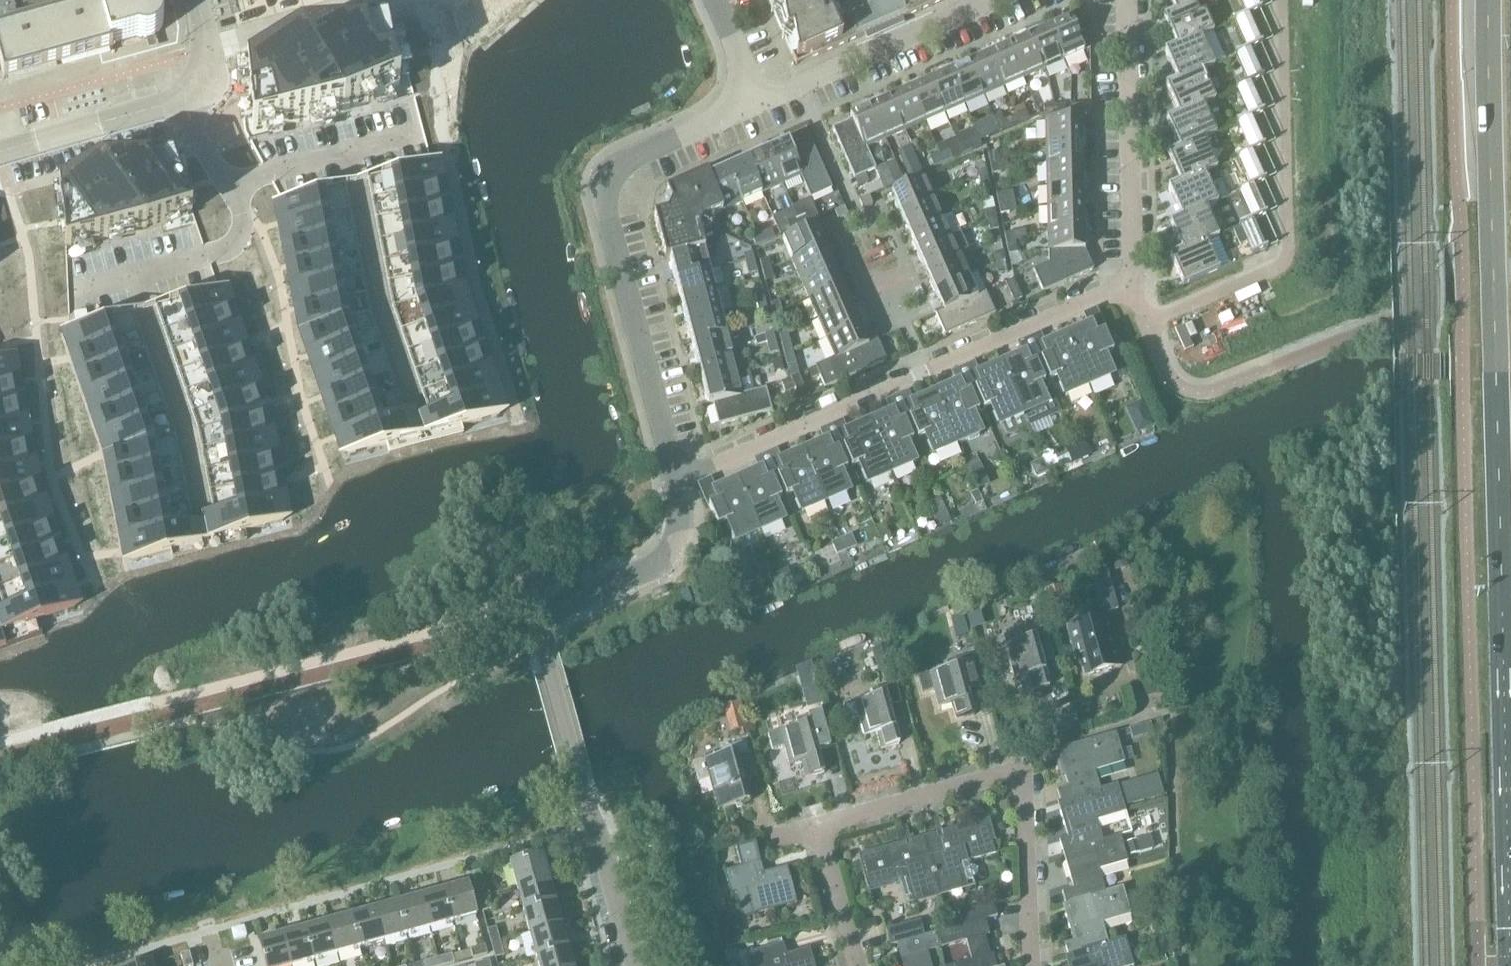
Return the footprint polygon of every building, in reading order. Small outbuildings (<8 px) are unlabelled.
[(4,79),(113,49),(112,45),(138,38),(140,39),(143,39),(146,39),(148,39),(151,38),(154,37),(158,34),(161,30),(163,25),(163,20),(163,17),(162,14),(161,12),(159,9),(157,6),(154,4),(154,3),(155,0),(0,0),(0,65),(4,79)] [(771,8),(782,34),(796,65),(797,64),(795,59),(811,52),(813,56),(817,54),(818,55),(823,53),(809,21),(830,11),(825,0),(768,0),(771,8)] [(830,11),(809,21),(823,53),(867,33),(868,34),(898,20),(943,0),(942,0),(857,0),(839,8),(839,7),(830,11)] [(1175,11),(1176,12),(1200,2),(1201,3),(1207,0),(1170,0),(1175,11)] [(1247,15),(1248,16),(1261,10),(1261,9),(1259,9),(1255,0),(1240,0),(1247,15)] [(1164,18),(1176,45),(1176,47),(1201,36),(1202,37),(1213,32),(1201,3),(1200,2),(1176,12),(1175,11),(1163,17),(1164,18)] [(1236,21),(1248,49),(1249,50),(1262,44),(1261,43),(1260,43),(1248,16),(1247,15),(1233,21),(1234,22),(1236,21)] [(1070,19),(1049,28),(1063,61),(1089,50),(1090,50),(1089,33),(1085,25),(1074,30),(1070,19)] [(1049,28),(1029,37),(1043,70),(1063,61),(1049,28)] [(280,59),(247,72),(252,130),(344,114),(399,86),(387,30),(298,44),(280,59)] [(1165,52),(1177,79),(1177,81),(1202,70),(1202,71),(1214,66),(1202,37),(1201,36),(1176,47),(1176,45),(1164,51),(1165,52)] [(1029,37),(1009,46),(1024,78),(1043,70),(1029,37)] [(1009,46),(989,54),(1004,87),(1024,78),(1009,46)] [(1236,56),(1248,83),(1249,83),(1249,84),(1263,78),(1262,77),(1261,78),(1249,50),(1248,49),(1234,55),(1235,56),(1236,56)] [(989,54),(970,63),(984,96),(1004,87),(989,54)] [(970,63),(950,72),(964,105),(984,96),(970,63)] [(1165,86),(1177,114),(1178,115),(1203,104),(1203,105),(1215,100),(1202,71),(1202,70),(1177,81),(1177,79),(1165,85),(1165,86)] [(950,72),(930,80),(944,113),(964,105),(950,72)] [(930,80),(910,89),(925,122),(944,113),(930,80)] [(1237,90),(1249,117),(1250,117),(1250,118),(1264,112),(1263,111),(1262,112),(1249,84),(1249,83),(1248,83),(1235,89),(1236,90),(1237,90)] [(910,89),(890,98),(905,131),(925,122),(910,89)] [(890,98),(871,107),(885,139),(905,131),(890,98)] [(1166,120),(1178,148),(1179,149),(1204,138),(1204,139),(1216,134),(1203,105),(1203,104),(1178,115),(1177,114),(1166,119),(1166,120)] [(1054,114),(1054,105),(1044,106),(1044,115),(1054,114)] [(1064,105),(1054,105),(1054,114),(1065,114),(1064,105)] [(1070,105),(1070,114),(1081,114),(1081,105),(1070,105)] [(850,116),(852,120),(853,120),(865,148),(866,148),(885,139),(871,107),(850,116)] [(1025,111),(1016,115),(1020,123),(1029,119),(1025,111)] [(1255,118),(1265,142),(1275,138),(1264,114),(1255,118)] [(1020,123),(1016,115),(1006,119),(1010,128),(1020,123)] [(1238,124),(1250,151),(1251,151),(1251,153),(1265,147),(1264,145),(1262,146),(1250,118),(1250,117),(1249,117),(1236,123),(1237,125),(1238,124)] [(1045,119),(1046,142),(1082,141),(1081,119),(1045,119)] [(853,120),(852,120),(832,129),(854,179),(876,170),(866,148),(865,148),(853,120)] [(984,126),(989,137),(999,132),(995,122),(984,126)] [(1167,155),(1179,182),(1180,183),(1205,172),(1205,173),(1217,168),(1204,139),(1204,138),(1179,149),(1178,148),(1166,153),(1167,155)] [(810,139),(790,147),(789,148),(801,176),(801,177),(810,198),(832,189),(810,139)] [(1046,142),(1046,164),(1082,163),(1082,141),(1046,142)] [(959,146),(962,155),(972,150),(969,142),(959,146)] [(788,143),(767,152),(782,185),(801,177),(801,176),(789,148),(790,147),(788,143)] [(949,151),(939,155),(943,163),(952,159),(949,151)] [(1239,158),(1251,185),(1252,187),(1265,181),(1265,179),(1263,180),(1251,153),(1251,151),(1250,151),(1237,157),(1237,159),(1239,158)] [(767,152),(748,161),(762,194),(782,185),(767,152)] [(988,154),(990,164),(999,162),(997,152),(988,154)] [(943,163),(939,155),(930,159),(933,168),(943,163)] [(904,164),(911,178),(922,172),(916,158),(904,164)] [(79,183),(58,190),(65,247),(144,232),(192,212),(173,159),(100,169),(79,183)] [(748,161),(728,169),(742,202),(762,194),(748,161)] [(431,162),(392,173),(396,194),(435,186),(434,180),(440,178),(438,168),(432,169),(431,164),(432,163),(431,162)] [(999,162),(990,164),(992,175),(1001,173),(999,162)] [(1046,164),(1047,185),(1083,185),(1082,163),(1046,164)] [(878,172),(885,189),(903,181),(896,164),(878,172)] [(976,167),(979,177),(987,176),(985,165),(976,167)] [(728,169),(709,178),(723,211),(742,202),(728,169)] [(1168,189),(1180,216),(1181,217),(1205,206),(1206,208),(1218,202),(1205,173),(1205,172),(1180,183),(1179,182),(1167,187),(1168,189)] [(987,176),(979,177),(981,188),(990,186),(987,176)] [(894,203),(899,213),(934,197),(925,177),(892,191),(896,202),(894,203)] [(664,238),(670,259),(704,249),(699,227),(702,220),(723,211),(709,178),(689,186),(687,182),(666,191),(671,204),(667,213),(654,216),(660,239),(664,238)] [(1047,185),(1047,207),(1083,206),(1083,185),(1047,185)] [(1240,192),(1252,219),(1253,221),(1266,215),(1265,213),(1264,214),(1252,187),(1251,185),(1238,191),(1238,193),(1240,192)] [(435,186),(396,194),(400,215),(439,208),(438,204),(444,203),(442,192),(436,193),(435,186)] [(321,191),(281,202),(281,203),(283,203),(287,222),(326,215),(321,191)] [(996,194),(998,204),(1007,202),(1005,192),(996,194)] [(859,200),(863,208),(872,204),(869,196),(859,200)] [(905,222),(909,232),(942,217),(934,197),(899,213),(903,223),(905,222)] [(1007,202),(998,204),(1000,215),(1009,213),(1007,202)] [(1047,207),(1048,229),(1084,228),(1083,206),(1047,207)] [(1169,223),(1181,250),(1181,251),(1206,240),(1207,242),(1219,236),(1206,208),(1205,206),(1181,217),(1180,216),(1168,221),(1169,223)] [(835,211),(838,219),(848,215),(844,207),(835,211)] [(439,208),(400,215),(404,236),(443,229),(439,208)] [(985,211),(987,221),(996,219),(994,209),(985,211)] [(806,214),(796,218),(800,227),(810,222),(806,214)] [(326,215),(287,222),(291,244),(330,236),(326,215)] [(912,242),(916,252),(951,237),(942,217),(909,232),(914,242),(912,242)] [(800,227),(796,218),(787,222),(790,231),(800,227)] [(996,219),(987,221),(989,231),(998,229),(996,219)] [(1252,219),(1238,225),(1239,227),(1241,226),(1241,227),(1247,241),(1253,254),(1251,254),(1252,256),(1267,249),(1266,248),(1265,248),(1253,221),(1252,219)] [(782,239),(791,260),(826,245),(822,235),(820,236),(815,225),(782,239)] [(1241,227),(1234,230),(1240,245),(1247,241),(1241,227)] [(1048,229),(1048,250),(1084,249),(1084,228),(1048,229)] [(404,236),(408,258),(408,257),(447,250),(447,246),(453,245),(451,235),(444,236),(443,229),(404,236)] [(771,229),(761,234),(765,242),(774,238),(771,229)] [(1004,234),(1006,244),(1015,242),(1013,232),(1004,234)] [(923,261),(927,271),(969,253),(961,233),(951,237),(916,252),(921,262),(923,261)] [(765,242),(761,234),(752,238),(755,246),(765,242)] [(330,236),(291,244),(295,265),(334,257),(330,236)] [(1181,251),(1181,250),(1169,255),(1170,257),(1182,285),(1183,286),(1219,270),(1219,269),(1207,242),(1206,240),(1181,251)] [(1015,242),(1006,244),(1008,255),(1017,253),(1015,242)] [(791,260),(800,280),(833,265),(829,256),(831,255),(826,245),(791,260)] [(670,259),(675,279),(710,270),(704,249),(670,259)] [(1084,249),(1048,250),(1048,264),(1033,271),(1043,292),(1093,270),(1084,249)] [(408,257),(408,258),(412,279),(413,279),(451,271),(447,250),(408,257)] [(743,255),(746,265),(755,263),(752,252),(743,255)] [(994,254),(996,264),(1005,262),(1003,252),(994,254)] [(934,292),(969,276),(978,272),(969,253),(927,271),(931,281),(929,282),(934,292)] [(334,257),(295,265),(299,286),(338,278),(334,257)] [(759,261),(762,271),(771,269),(768,259),(759,261)] [(1005,262),(996,264),(998,274),(1007,273),(1005,262)] [(755,263),(746,265),(749,275),(757,273),(755,263)] [(800,280),(809,300),(844,284),(839,274),(837,275),(833,265),(800,280)] [(771,269),(762,271),(765,282),(773,279),(771,269)] [(675,279),(680,300),(715,291),(710,270),(675,279)] [(413,279),(412,279),(416,301),(417,301),(455,291),(451,271),(413,279)] [(940,301),(944,310),(944,311),(977,296),(977,295),(969,276),(934,292),(938,302),(940,301)] [(299,289),(293,291),(295,301),(301,300),(303,307),(342,300),(338,278),(299,286),(299,289)] [(1005,283),(1009,292),(1018,289),(1013,279),(1005,283)] [(809,300),(818,319),(851,305),(846,295),(848,294),(844,284),(809,300)] [(1018,289),(1009,292),(1013,302),(1022,298),(1018,289)] [(219,290),(179,301),(187,323),(225,310),(223,304),(228,302),(225,291),(219,293),(218,291),(219,291),(219,290)] [(753,292),(756,303),(765,300),(762,290),(753,292)] [(417,301),(416,301),(424,323),(462,310),(455,291),(417,301)] [(680,300),(686,321),(721,312),(715,291),(680,300)] [(944,311),(944,310),(935,314),(945,335),(995,313),(986,291),(977,295),(977,296),(944,311)] [(342,300),(303,307),(307,331),(345,320),(346,320),(342,300)] [(765,300),(756,303),(759,313),(767,310),(765,300)] [(770,304),(773,314),(782,311),(779,301),(770,304)] [(818,319),(826,339),(861,324),(857,314),(855,315),(851,305),(818,319)] [(225,310),(187,323),(194,344),(232,331),(231,327),(236,325),(233,315),(227,317),(225,310)] [(424,323),(431,344),(469,331),(462,310),(424,323)] [(782,311),(773,314),(776,324),(784,322),(782,311)] [(686,321),(691,342),(726,333),(721,312),(686,321)] [(109,319),(69,330),(69,331),(70,330),(78,353),(116,340),(109,319)] [(309,336),(303,338),(307,348),(313,346),(315,353),(352,340),(353,340),(346,320),(345,320),(307,331),(309,336)] [(826,339),(835,358),(835,359),(868,344),(868,343),(864,335),(866,334),(861,324),(826,339)] [(1090,326),(1067,336),(1089,386),(1100,381),(1101,383),(1111,378),(1110,376),(1111,376),(1103,356),(1113,352),(1104,331),(1094,335),(1090,326)] [(232,331),(194,344),(201,364),(239,351),(232,331)] [(469,331),(431,344),(438,364),(476,351),(469,331)] [(764,334),(767,345),(776,342),(773,332),(764,334)] [(691,342),(697,363),(732,354),(726,333),(691,342)] [(1093,397),(1089,386),(1067,336),(1044,347),(1048,356),(1040,359),(1049,380),(1057,376),(1060,383),(1058,384),(1062,395),(1065,394),(1070,407),(1093,397)] [(116,340),(78,353),(85,373),(123,360),(116,340)] [(352,340),(315,353),(322,373),(360,360),(353,340),(352,340)] [(835,359),(835,358),(826,362),(835,383),(886,361),(876,340),(868,343),(868,344),(835,359)] [(776,342),(767,345),(770,355),(778,352),(776,342)] [(782,346),(785,358),(793,354),(790,344),(782,346)] [(239,351),(201,364),(208,385),(246,372),(239,351)] [(476,351),(438,364),(445,385),(483,372),(482,369),(487,367),(484,356),(478,358),(476,351)] [(697,363),(702,384),(737,375),(732,354),(697,363)] [(793,354),(785,358),(787,366),(796,364),(793,354)] [(1024,355),(1001,366),(1028,426),(1058,412),(1036,361),(1028,364),(1024,355)] [(1112,360),(1119,378),(1128,374),(1121,356),(1112,360)] [(0,360),(0,384),(11,382),(6,359),(8,359),(7,358),(0,360)] [(783,370),(780,359),(772,361),(774,372),(783,370)] [(86,377),(80,379),(84,389),(90,387),(92,394),(130,381),(123,360),(85,373),(86,377)] [(323,377),(317,379),(321,389),(327,387),(329,394),(367,381),(360,360),(322,373),(322,374),(323,377)] [(1028,426),(1001,366),(978,376),(982,385),(974,388),(983,409),(991,406),(994,412),(992,413),(997,424),(999,423),(1000,425),(1001,424),(1007,436),(1028,427),(1028,426)] [(708,405),(713,404),(713,403),(743,395),(743,394),(754,391),(749,371),(737,375),(702,384),(708,405)] [(246,372),(208,385),(215,405),(253,392),(246,372)] [(483,372),(445,385),(452,405),(490,392),(483,372)] [(790,378),(790,379),(794,386),(802,382),(798,374),(790,378)] [(794,386),(790,379),(781,383),(785,392),(794,388),(798,397),(807,393),(802,382),(794,386)] [(130,381),(92,394),(99,414),(137,401),(136,398),(130,381)] [(331,400),(325,402),(329,413),(335,411),(336,414),(374,401),(367,381),(329,394),(331,400)] [(0,384),(0,406),(15,403),(11,382),(0,384)] [(958,384),(935,395),(957,444),(968,439),(969,441),(979,437),(978,434),(980,434),(971,414),(979,411),(970,390),(962,393),(958,384)] [(713,403),(713,404),(718,425),(772,411),(766,388),(754,391),(743,394),(743,395),(713,403)] [(253,392),(215,405),(222,425),(260,414),(253,392)] [(490,392),(452,405),(459,426),(499,415),(499,414),(497,414),(490,392)] [(957,444),(935,395),(912,405),(916,414),(908,417),(918,438),(925,435),(928,441),(926,442),(931,453),(933,452),(934,454),(957,444)] [(1139,431),(1155,424),(1143,399),(1127,406),(1139,431)] [(100,417),(94,419),(98,430),(104,428),(106,434),(144,421),(137,401),(99,414),(100,417)] [(374,401),(336,414),(343,434),(381,421),(374,401)] [(0,406),(0,428),(19,424),(15,403),(0,406)] [(892,413),(869,424),(891,473),(902,468),(903,470),(914,466),(913,463),(914,463),(905,443),(913,440),(904,419),(896,422),(892,413)] [(260,414),(222,425),(225,445),(265,438),(260,414)] [(144,421),(106,434),(112,453),(113,454),(151,443),(144,421)] [(381,421),(343,434),(349,454),(348,454),(348,455),(388,444),(381,421)] [(0,428),(0,450),(23,446),(22,442),(28,441),(26,430),(20,431),(19,424),(0,428)] [(891,473),(869,424),(846,434),(850,443),(843,446),(852,467),(859,464),(862,470),(860,471),(865,482),(867,481),(868,483),(891,473)] [(421,436),(388,446),(390,454),(459,433),(457,425),(421,436)] [(265,438),(225,445),(229,467),(269,459),(268,455),(274,454),(272,443),(266,445),(265,438)] [(1085,439),(1075,443),(1081,458),(1092,454),(1085,439)] [(151,443),(113,454),(116,474),(156,466),(151,443)] [(826,443),(804,452),(826,502),(836,497),(837,499),(848,495),(847,492),(848,492),(840,472),(847,469),(838,448),(830,451),(826,443)] [(1081,458),(1075,443),(1065,448),(1066,451),(1054,456),(1059,468),(1081,458)] [(0,450),(0,472),(27,467),(23,446),(0,450)] [(826,502),(804,452),(782,462),(786,471),(778,474),(787,495),(794,492),(797,499),(795,500),(799,511),(801,510),(802,512),(826,502)] [(1030,464),(1036,478),(1049,472),(1043,458),(1030,464)] [(269,459),(229,467),(234,488),(273,480),(269,459)] [(978,462),(967,467),(972,478),(984,473),(979,462),(978,462)] [(156,466),(116,474),(120,495),(160,487),(156,466)] [(0,472),(0,495),(31,487),(27,467),(0,472)] [(760,471),(737,482),(759,531),(770,526),(771,528),(782,524),(781,521),(782,521),(774,501),(781,498),(772,477),(764,480),(760,471)] [(273,480),(234,488),(234,491),(238,509),(277,501),(273,480)] [(759,531),(737,482),(714,492),(718,501),(708,505),(718,526),(728,522),(731,528),(728,529),(733,540),(735,539),(736,541),(759,531)] [(991,484),(977,490),(982,502),(996,496),(991,484)] [(0,495),(0,519),(38,506),(31,487),(0,495)] [(121,498),(115,500),(117,510),(123,509),(124,516),(164,508),(160,487),(120,495),(121,498)] [(982,502),(977,490),(969,493),(974,505),(982,502)] [(940,497),(928,502),(933,514),(945,509),(940,497)] [(277,501),(238,509),(242,533),(283,522),(282,521),(281,521),(277,501)] [(0,519),(0,520),(7,540),(44,527),(38,506),(0,519)] [(164,508),(124,516),(129,537),(168,530),(164,508)] [(44,527),(7,540),(14,560),(51,547),(49,540),(55,538),(51,528),(46,530),(44,527)] [(168,530),(129,537),(133,560),(132,561),(132,562),(172,551),(168,530)] [(207,541),(171,550),(173,559),(245,541),(243,533),(207,541)] [(851,535),(842,539),(846,550),(855,546),(851,535)] [(846,550),(842,539),(832,543),(837,554),(846,550)] [(51,547),(14,560),(21,580),(58,568),(57,564),(63,562),(60,552),(54,554),(51,547)] [(58,568),(21,580),(28,601),(65,588),(58,568)] [(787,569),(778,573),(782,584),(791,580),(787,569)] [(1118,610),(1107,571),(1093,575),(1104,614),(1118,610)] [(782,584),(778,573),(768,577),(773,588),(782,584)] [(65,588),(28,601),(35,622),(74,609),(74,608),(72,608),(65,588)] [(963,614),(950,618),(955,637),(968,634),(963,614)] [(1121,667),(1107,617),(1067,628),(1075,659),(1079,658),(1084,677),(1121,667)] [(35,621),(0,633),(5,648),(40,636),(35,621)] [(1027,676),(1031,692),(1049,687),(1043,664),(1055,661),(1046,627),(1021,634),(1023,640),(1004,645),(1014,679),(1027,676)] [(894,664),(887,645),(876,649),(879,659),(876,660),(879,669),(894,664)] [(951,704),(956,720),(974,715),(968,693),(980,690),(970,655),(946,662),(948,669),(918,677),(922,693),(934,690),(938,707),(951,704)] [(813,665),(798,669),(799,672),(808,705),(823,701),(813,665)] [(893,722),(905,719),(895,684),(871,691),(873,697),(843,706),(847,721),(858,718),(864,737),(876,733),(881,749),(899,744),(893,722)] [(724,708),(730,734),(746,731),(739,704),(724,708)] [(830,747),(820,713),(796,720),(798,726),(768,735),(772,751),(784,747),(789,766),(802,762),(806,778),(824,773),(818,750),(830,747)] [(1076,715),(1054,722),(1059,737),(1081,731),(1076,715)] [(1155,721),(1139,726),(1141,734),(1157,729),(1155,721)] [(1056,791),(1060,804),(1100,792),(1099,789),(1094,771),(1124,763),(1115,733),(1056,750),(1067,787),(1056,791)] [(721,749),(722,755),(693,764),(698,781),(709,778),(718,811),(749,802),(743,780),(755,776),(745,742),(721,749)] [(1162,775),(1123,779),(1125,801),(1165,796),(1162,775)] [(1059,841),(1063,855),(1103,844),(1102,841),(1096,819),(1125,810),(1117,784),(1099,789),(1100,792),(1060,804),(1070,838),(1059,841)] [(989,818),(923,836),(938,891),(965,883),(960,864),(995,854),(991,840),(994,839),(989,818)] [(938,891),(923,836),(858,855),(867,889),(906,879),(911,898),(938,891)] [(1061,893),(1065,906),(1105,894),(1104,892),(1098,871),(1127,862),(1119,836),(1102,841),(1103,844),(1063,855),(1073,890),(1061,893)] [(1136,840),(1124,843),(1127,856),(1140,852),(1136,840)] [(735,848),(741,867),(724,872),(731,895),(736,894),(742,918),(796,903),(786,868),(763,874),(755,843),(735,848)] [(510,863),(517,888),(549,879),(542,855),(510,863)] [(472,874),(476,888),(484,886),(480,871),(472,874)] [(517,888),(523,911),(555,902),(549,879),(517,888)] [(468,884),(444,890),(453,923),(476,916),(468,884)] [(1064,944),(1068,959),(1108,947),(1107,943),(1100,922),(1129,913),(1121,887),(1104,892),(1105,894),(1065,906),(1075,941),(1064,944)] [(444,890),(421,897),(430,929),(453,923),(444,890)] [(478,896),(482,912),(491,910),(487,894),(478,896)] [(421,897),(397,903),(406,935),(430,929),(421,897)] [(962,926),(985,920),(997,917),(993,901),(958,910),(962,925),(962,926)] [(523,911),(529,934),(562,925),(555,902),(523,911)] [(397,903),(374,909),(383,942),(406,935),(397,903)] [(374,909),(351,916),(360,948),(383,942),(374,909)] [(351,916),(328,922),(337,954),(360,948),(351,916)] [(901,959),(927,952),(966,941),(984,936),(989,935),(985,920),(962,926),(962,925),(925,936),(897,944),(901,959)] [(890,946),(897,944),(925,936),(920,921),(885,930),(890,946)] [(328,922),(305,928),(314,961),(337,954),(328,922)] [(529,934),(536,957),(568,948),(562,925),(529,934)] [(734,926),(722,929),(727,948),(739,945),(734,926)] [(247,936),(244,927),(232,930),(235,940),(247,936)] [(282,935),(290,965),(295,965),(314,961),(305,928),(282,935)] [(487,930),(491,944),(500,942),(496,928),(487,930)] [(282,935),(258,941),(265,965),(290,965),(282,935)] [(966,941),(971,961),(951,965),(996,965),(993,955),(990,956),(984,936),(966,941)] [(1132,965),(1124,938),(1107,943),(1108,947),(1068,959),(1070,965),(1128,965),(1132,965)] [(500,942),(491,944),(495,958),(504,956),(500,942)] [(783,943),(747,953),(750,965),(813,965),(809,949),(786,955),(783,943)] [(470,950),(473,958),(487,954),(485,946),(470,950)] [(538,965),(573,965),(568,948),(536,957),(538,965)] [(184,965),(193,965),(189,952),(180,955),(184,965)] [(901,959),(903,965),(931,965),(927,952),(901,959)] [(438,958),(440,965),(444,965),(454,963),(452,955),(438,958)]
